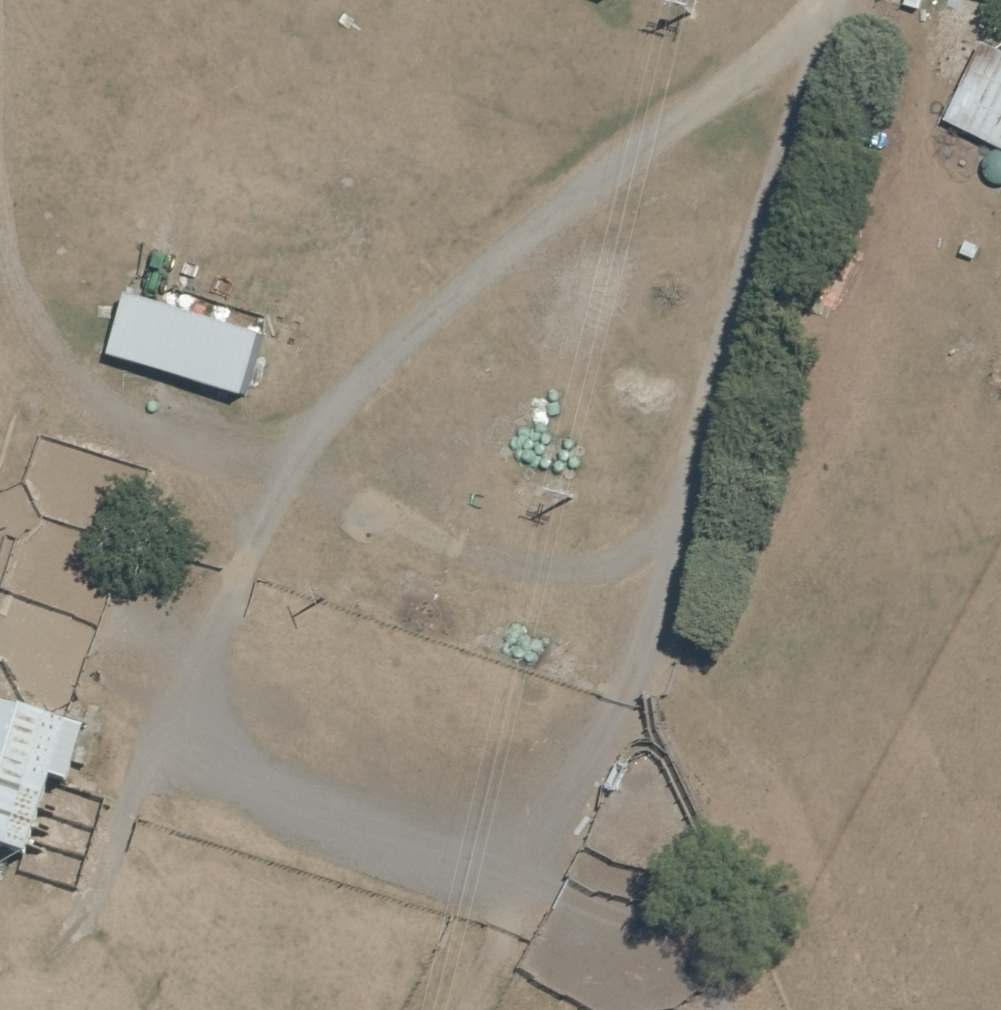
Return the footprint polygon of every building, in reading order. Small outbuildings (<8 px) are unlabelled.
[(977,39),(936,120),(1000,152),(1000,51),(977,39)] [(262,337),(126,297),(108,359),(244,398),(262,337)] [(0,705),(0,878),(8,851),(28,856),(47,788),(71,795),(89,729),(0,705)]
